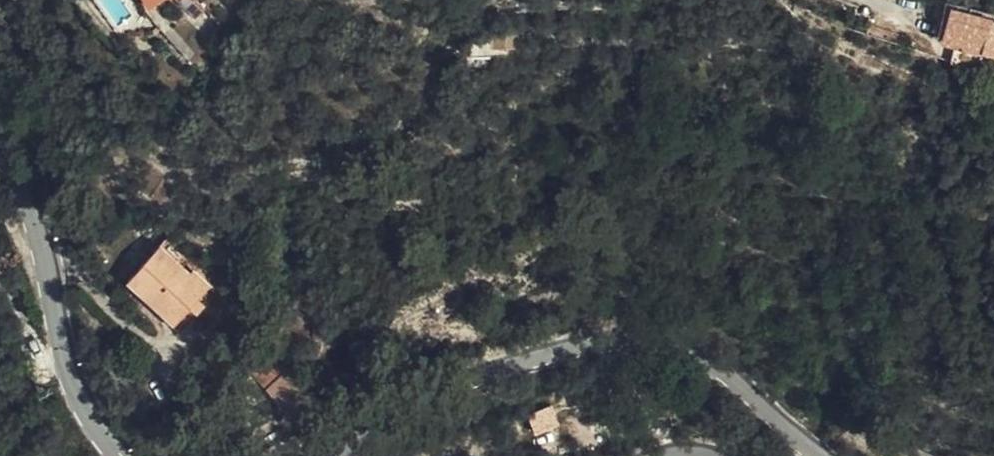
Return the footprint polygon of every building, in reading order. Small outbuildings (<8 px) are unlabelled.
[(212,14),(220,7),(214,0),(201,0),(212,14)] [(993,33),(993,0),(963,0),(957,25),(993,33)] [(161,231),(122,276),(175,320),(213,274),(161,231)] [(268,376),(284,411),(309,400),(294,366),(268,376)] [(535,430),(559,426),(555,406),(531,410),(535,430)]
